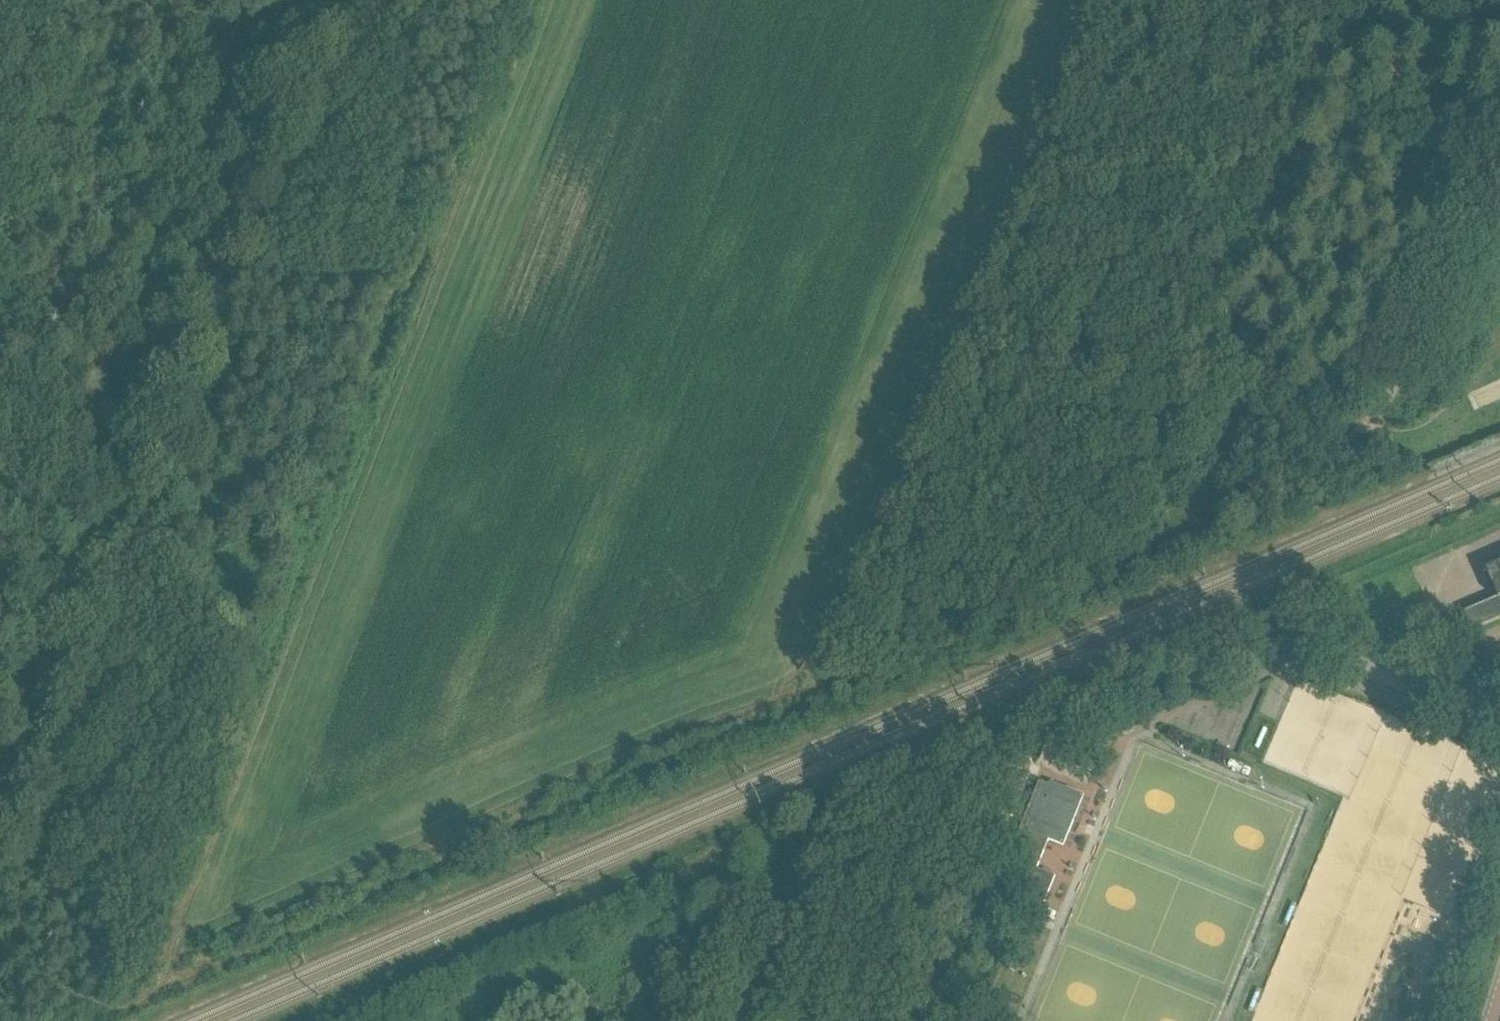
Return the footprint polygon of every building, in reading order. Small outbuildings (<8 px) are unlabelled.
[(1485,569),(1497,597),(1465,611),(1473,630),(1499,619),(1499,563),(1485,569)] [(1040,914),(1056,877),(1055,876),(1037,869),(1049,841),(1064,847),(1085,795),(1051,782),(1049,785),(1039,781),(993,895),(1040,914)] [(982,799),(975,817),(997,826),(1005,808),(982,799)]
